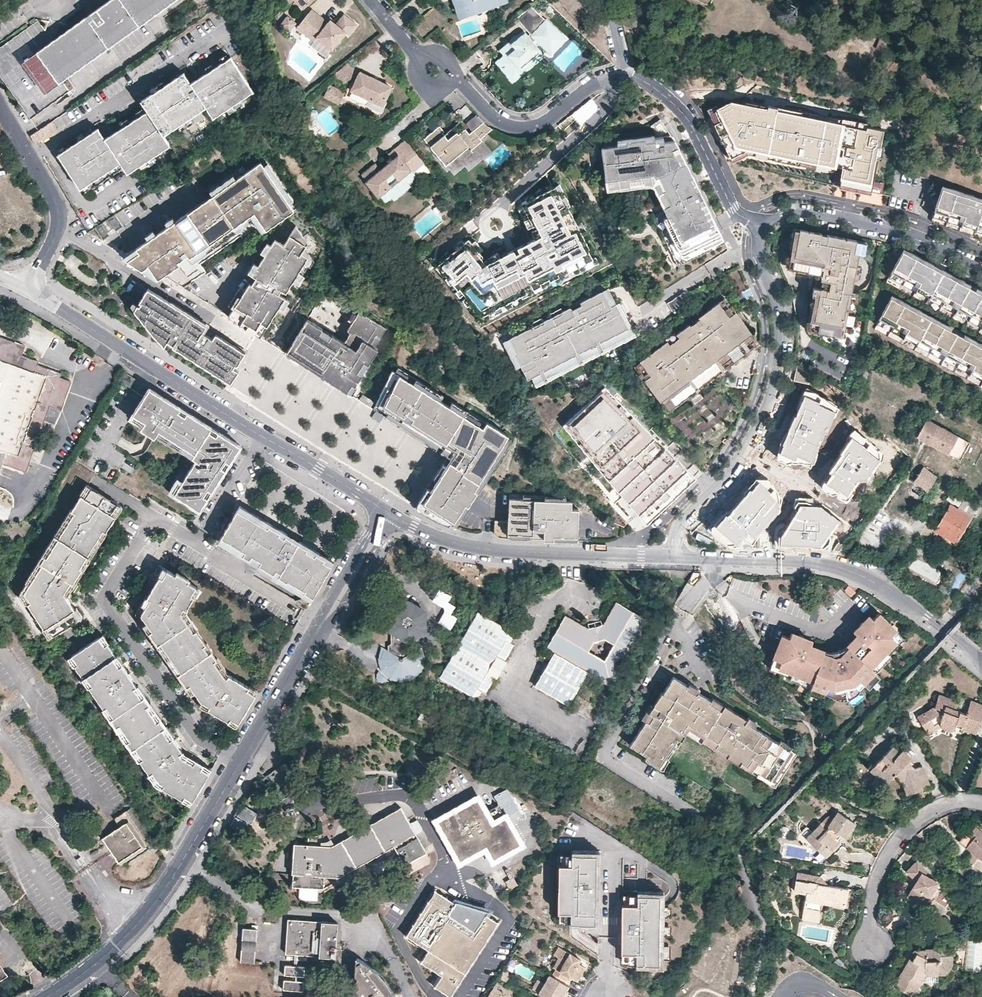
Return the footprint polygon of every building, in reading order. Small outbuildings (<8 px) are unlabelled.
[(67,29),(89,61),(175,0),(108,0),(67,29)] [(313,0),(294,0),(301,9),(313,0)] [(478,9),(476,4),(462,10),(460,6),(453,9),(460,15),(467,17),(472,17),(477,17),(483,15),(493,7),(499,9),(508,0),(501,0),(478,9)] [(460,6),(462,10),(476,4),(478,9),(501,0),(458,0),(460,6)] [(565,38),(532,6),(517,17),(530,33),(527,36),(525,34),(514,43),(512,41),(501,49),(505,55),(497,61),(507,74),(537,49),(532,42),(537,39),(551,53),(565,38)] [(331,49),(344,33),(347,35),(355,25),(343,15),(335,25),(329,20),(327,23),(324,26),(318,22),(321,18),(311,10),(300,24),(309,31),(305,36),(312,41),(316,37),(331,49)] [(278,25),(287,32),(294,24),(285,17),(278,25)] [(305,36),(309,31),(300,24),(296,28),(305,36)] [(595,47),(607,37),(599,27),(587,37),(595,47)] [(89,61),(67,29),(36,51),(33,53),(55,85),(58,82),(89,61)] [(525,34),(524,32),(517,37),(512,41),(514,43),(525,34)] [(232,59),(192,85),(185,75),(143,103),(149,113),(106,141),(100,130),(59,157),(82,191),(122,165),(129,176),(172,148),(165,137),(208,110),(215,120),(255,94),(232,59)] [(355,73),(348,64),(339,71),(347,80),(355,73)] [(347,80),(339,71),(335,74),(343,84),(347,80)] [(376,82),(372,80),(373,78),(360,72),(351,90),(372,100),(370,104),(380,109),(391,86),(377,80),(376,82)] [(342,92),(330,87),(326,96),(338,101),(342,92)] [(93,109),(86,99),(76,106),(82,116),(93,109)] [(888,132),(739,102),(726,108),(746,147),(851,166),(849,182),(880,188),(888,132)] [(482,120),(476,115),(466,123),(471,130),(482,120)] [(197,124),(202,133),(209,129),(204,120),(197,124)] [(468,132),(463,127),(461,129),(457,132),(455,130),(446,137),(441,131),(442,129),(438,124),(422,137),(444,163),(455,154),(459,159),(471,149),(470,148),(480,139),(479,137),(491,127),(487,124),(482,120),(471,130),(468,132)] [(620,146),(603,148),(610,192),(656,187),(667,207),(664,209),(669,218),(666,220),(684,257),(687,259),(689,259),(726,239),(678,141),(667,142),(667,137),(657,138),(657,135),(620,139),(620,146)] [(402,159),(413,149),(404,138),(395,146),(388,152),(392,157),(396,153),(402,159)] [(489,150),(480,139),(470,148),(471,149),(459,159),(455,154),(444,163),(446,166),(489,150)] [(411,171),(422,161),(413,149),(402,159),(396,153),(392,157),(385,163),(387,166),(382,170),(374,162),(362,172),(368,180),(365,182),(377,196),(386,189),(393,196),(406,184),(405,182),(414,175),(411,171)] [(148,239),(136,248),(149,267),(163,275),(165,277),(181,265),(180,264),(189,257),(209,243),(206,239),(231,221),(234,226),(254,212),(266,229),(294,210),(260,162),(237,178),(213,195),(176,221),(168,226),(157,234),(148,239)] [(264,166),(294,210),(299,206),(268,162),(264,166)] [(213,195),(237,178),(234,174),(210,190),(213,195)] [(942,186),(930,222),(981,239),(981,200),(942,186)] [(480,239),(448,264),(494,318),(603,261),(565,188),(529,207),(546,238),(498,262),(480,239)] [(383,203),(393,196),(386,189),(377,196),(383,203)] [(209,243),(189,257),(193,263),(254,221),(262,232),(266,229),(254,212),(234,226),(209,243)] [(168,226),(176,221),(173,216),(166,221),(168,226)] [(284,245),(275,239),(271,244),(265,253),(259,264),(253,274),(241,292),(242,293),(228,316),(260,337),(279,306),(285,297),(279,293),(281,289),(286,292),(293,280),(308,256),(301,252),(305,247),(306,245),(300,241),(303,237),(296,226),(284,245)] [(154,229),(146,234),(148,239),(157,234),(154,229)] [(794,271),(802,231),(798,230),(797,234),(791,233),(784,269),(794,271)] [(843,327),(857,255),(853,254),(855,242),(802,231),(794,271),(801,272),(816,275),(820,276),(819,281),(821,281),(813,321),(843,327)] [(262,251),(265,253),(271,244),(268,241),(262,251)] [(853,254),(857,255),(863,256),(865,244),(855,242),(853,254)] [(305,275),(304,274),(315,259),(305,247),(301,252),(308,256),(299,271),(293,280),(299,284),(305,275)] [(149,267),(136,248),(123,257),(157,279),(163,275),(149,267)] [(885,284),(981,337),(981,293),(922,260),(905,251),(903,250),(885,284)] [(249,271),(253,274),(259,264),(255,262),(249,271)] [(813,321),(821,281),(819,281),(820,276),(816,275),(806,327),(805,332),(841,339),(843,327),(813,321)] [(609,288),(602,292),(611,307),(617,303),(609,288)] [(196,340),(204,326),(147,290),(135,309),(151,330),(164,338),(172,325),(196,340)] [(628,328),(635,325),(623,301),(617,303),(611,307),(602,292),(591,297),(590,295),(569,305),(570,307),(562,312),(563,314),(553,319),(551,317),(544,321),(542,318),(531,323),(533,326),(509,339),(517,354),(515,355),(520,365),(527,380),(532,377),(536,387),(582,363),(577,354),(628,328)] [(283,309),(289,300),(285,297),(279,306),(283,309)] [(981,390),(981,346),(938,322),(892,297),(873,331),(981,390)] [(724,300),(718,305),(728,319),(734,314),(732,311),(724,300)] [(718,305),(633,369),(668,415),(743,358),(739,352),(755,341),(734,314),(728,319),(718,305)] [(354,311),(349,319),(353,322),(358,314),(354,311)] [(286,353),(350,394),(378,350),(374,348),(386,329),(359,312),(358,314),(353,322),(347,331),(350,333),(344,343),(307,319),(286,353)] [(229,380),(236,369),(234,368),(244,352),(204,326),(196,340),(172,325),(164,338),(229,380)] [(582,363),(633,337),(628,328),(577,354),(582,363)] [(47,376),(20,456),(0,448),(0,467),(1,464),(24,472),(43,422),(48,406),(60,410),(70,381),(59,378),(60,374),(36,365),(38,362),(20,356),(24,346),(0,337),(0,359),(47,376)] [(760,346),(755,341),(739,352),(743,358),(760,346)] [(520,365),(515,355),(508,359),(513,369),(520,365)] [(20,456),(47,376),(0,359),(0,448),(20,456)] [(866,382),(869,372),(865,369),(862,368),(858,379),(866,382)] [(513,439),(487,422),(483,428),(464,416),(449,406),(440,400),(414,384),(392,370),(373,409),(448,456),(414,508),(426,515),(440,522),(456,528),(513,439)] [(443,395),(417,377),(414,384),(440,400),(443,395)] [(690,471),(603,380),(563,418),(646,514),(690,471)] [(841,401),(804,383),(769,455),(808,474),(841,401)] [(241,445),(149,387),(131,416),(144,423),(139,429),(154,438),(158,432),(195,453),(191,459),(194,462),(183,480),(178,476),(168,494),(199,514),(222,475),(241,445)] [(362,394),(359,399),(370,406),(373,401),(362,394)] [(549,395),(525,398),(532,407),(536,404),(536,403),(540,400),(546,407),(552,401),(549,395)] [(453,400),(449,406),(464,416),(468,409),(453,400)] [(968,444),(926,420),(916,438),(959,462),(968,444)] [(882,452),(848,435),(823,483),(856,501),(882,452)] [(907,447),(903,452),(909,457),(916,462),(920,457),(907,447)] [(936,478),(923,468),(913,483),(926,493),(936,478)] [(782,502),(757,478),(711,526),(738,543),(748,541),(782,502)] [(46,641),(79,619),(64,596),(120,507),(86,486),(17,597),(46,641)] [(958,507),(964,497),(952,490),(946,500),(958,507)] [(498,537),(508,538),(508,534),(544,535),(543,540),(577,541),(578,509),(571,509),(571,501),(565,500),(565,496),(509,494),(508,522),(494,521),(494,533),(498,537)] [(981,508),(964,497),(958,507),(975,518),(981,508)] [(837,520),(800,501),(776,542),(820,545),(837,520)] [(219,539),(311,599),(334,559),(240,503),(238,506),(219,539)] [(971,519),(950,506),(934,532),(954,545),(955,544),(959,546),(964,538),(961,535),(971,519)] [(229,719),(237,724),(256,692),(225,674),(183,613),(197,589),(163,569),(153,586),(146,598),(144,597),(134,615),(196,705),(206,711),(207,710),(217,716),(227,722),(229,719)] [(454,607),(446,602),(450,596),(438,589),(432,601),(440,606),(443,607),(444,611),(437,622),(449,629),(456,618),(450,614),(454,607)] [(387,631),(389,633),(390,633),(390,651),(386,660),(379,660),(379,664),(386,673),(391,678),(393,679),(395,680),(398,680),(406,679),(413,676),(416,675),(419,667),(421,659),(422,654),(419,648),(404,655),(404,641),(406,642),(407,642),(425,632),(425,610),(406,599),(388,609),(387,631)] [(602,624),(586,628),(564,616),(546,648),(553,653),(534,685),(567,704),(587,672),(610,686),(648,621),(615,602),(602,624)] [(874,672),(905,641),(895,631),(897,629),(893,625),(891,627),(875,611),(870,617),(868,616),(852,632),(853,634),(836,652),(813,642),(813,640),(791,631),(791,633),(784,630),(772,625),(766,638),(778,643),(773,655),(768,668),(809,686),(823,692),(846,701),(874,672)] [(509,631),(476,612),(439,677),(471,696),(476,688),(484,692),(493,676),(497,678),(506,662),(503,660),(512,644),(504,639),(509,631)] [(183,798),(191,803),(207,775),(199,770),(201,767),(193,762),(191,766),(179,759),(177,755),(180,753),(171,739),(167,741),(160,731),(163,728),(158,721),(158,720),(155,722),(144,707),(147,705),(142,698),(142,697),(139,699),(132,688),(135,687),(135,686),(100,636),(67,658),(82,679),(82,680),(85,677),(91,686),(87,688),(88,688),(102,709),(105,708),(112,718),(109,720),(110,720),(114,727),(115,728),(118,726),(128,741),(125,743),(130,750),(130,751),(134,749),(141,759),(138,761),(138,762),(147,775),(150,773),(157,783),(162,786),(160,789),(181,801),(183,798)] [(390,651),(382,648),(379,660),(386,660),(390,651)] [(867,688),(878,677),(874,672),(863,684),(867,688)] [(697,689),(672,674),(671,676),(685,685),(684,687),(694,694),(697,689)] [(710,697),(697,689),(694,694),(684,687),(685,685),(671,676),(660,693),(659,693),(651,705),(647,712),(649,713),(651,714),(647,721),(644,720),(629,745),(646,755),(644,759),(662,769),(666,763),(712,791),(732,757),(776,783),(785,768),(788,770),(792,764),(789,762),(796,749),(790,745),(792,743),(780,736),(778,738),(753,723),(745,718),(746,715),(736,709),(734,711),(710,697)] [(91,686),(85,677),(82,680),(82,679),(80,680),(86,689),(88,688),(87,688),(91,686)] [(145,696),(137,685),(135,686),(135,687),(132,688),(139,699),(142,697),(142,698),(145,696)] [(821,697),(823,692),(809,686),(807,691),(821,697)] [(736,709),(712,694),(710,697),(734,711),(736,709)] [(981,712),(981,706),(969,701),(964,714),(954,710),(956,702),(937,695),(933,706),(916,716),(926,733),(939,726),(943,729),(945,729),(949,729),(952,728),(953,725),(974,734),(979,721),(981,712)] [(160,719),(149,703),(147,705),(144,707),(155,722),(158,720),(158,721),(160,719)] [(112,718),(105,708),(102,709),(100,710),(108,721),(110,720),(109,720),(112,718)] [(427,723),(429,718),(420,713),(418,718),(427,723)] [(748,713),(746,715),(745,718),(753,723),(756,718),(748,713)] [(227,722),(226,723),(235,728),(237,724),(229,719),(227,722)] [(128,741),(118,726),(115,728),(114,727),(113,729),(124,744),(125,743),(128,741)] [(173,738),(165,727),(163,728),(160,731),(167,741),(171,739),(173,738)] [(875,776),(884,785),(893,775),(901,783),(905,794),(928,786),(924,775),(921,766),(913,768),(907,761),(909,758),(905,754),(903,752),(900,750),(898,753),(891,746),(869,770),(875,776)] [(141,759),(134,749),(130,751),(130,750),(128,752),(136,763),(138,762),(138,761),(141,759)] [(194,761),(184,754),(182,751),(180,753),(177,755),(179,759),(191,766),(193,762),(194,761)] [(207,775),(211,769),(202,764),(201,767),(199,770),(207,775)] [(157,783),(150,773),(147,775),(146,776),(153,787),(160,791),(160,789),(162,786),(157,783)] [(464,775),(444,782),(449,794),(469,787),(464,775)] [(878,791),(884,785),(875,776),(870,783),(878,791)] [(191,803),(183,798),(181,801),(180,801),(189,807),(191,803)] [(519,844),(496,803),(483,811),(476,798),(436,820),(457,860),(485,845),(493,859),(519,844)] [(231,826),(242,833),(248,823),(250,824),(256,813),(243,805),(231,826)] [(337,877),(414,834),(400,808),(331,846),(293,844),(291,874),(293,874),(293,886),(322,888),(323,876),(337,877)] [(113,819),(118,827),(125,823),(141,847),(117,863),(119,866),(125,862),(127,864),(150,848),(125,811),(113,819)] [(838,834),(843,837),(844,838),(854,824),(836,812),(831,820),(824,829),(819,824),(805,838),(824,857),(838,843),(834,839),(838,834)] [(824,829),(831,820),(827,816),(819,824),(824,829)] [(414,833),(422,830),(418,819),(411,821),(414,833)] [(125,823),(118,827),(101,839),(105,845),(109,842),(114,851),(110,853),(117,863),(141,847),(125,823)] [(175,839),(179,831),(170,827),(166,834),(167,834),(175,839)] [(976,857),(981,862),(981,833),(974,827),(966,836),(971,840),(968,843),(964,847),(969,852),(976,857)] [(840,841),(843,837),(838,834),(834,839),(838,843),(840,841)] [(164,840),(171,845),(174,840),(167,836),(164,840)] [(417,857),(425,852),(417,838),(396,850),(403,864),(406,863),(409,869),(420,862),(417,857)] [(109,842),(105,845),(110,853),(114,851),(109,842)] [(600,889),(600,850),(571,850),(571,853),(596,853),(595,923),(570,922),(570,926),(599,926),(600,889)] [(969,866),(976,857),(969,852),(962,860),(969,866)] [(596,853),(571,853),(571,864),(558,864),(557,912),(570,912),(570,922),(595,923),(596,853)] [(929,897),(937,882),(923,875),(927,871),(916,860),(905,871),(916,881),(904,902),(918,909),(925,895),(929,897)] [(508,872),(491,881),(497,893),(514,883),(508,872)] [(832,901),(844,903),(846,889),(833,887),(828,886),(818,877),(796,873),(793,891),(805,893),(801,914),(818,917),(821,904),(831,905),(832,901)] [(500,924),(487,916),(490,913),(456,904),(455,905),(434,891),(405,937),(428,952),(420,964),(442,978),(435,989),(447,996),(454,996),(496,930),(500,924)] [(622,954),(622,964),(637,964),(661,964),(661,894),(637,894),(637,891),(622,891),(622,905),(621,905),(621,929),(621,954),(622,954)] [(921,911),(929,897),(925,895),(918,909),(921,911)] [(818,917),(801,914),(800,919),(817,922),(818,917)] [(334,957),(337,923),(288,920),(286,953),(310,955),(320,956),(334,957)] [(254,963),(257,930),(243,929),(241,962),(254,963)] [(556,967),(551,974),(566,983),(570,975),(577,980),(581,973),(586,965),(578,961),(580,957),(566,948),(561,957),(565,960),(559,969),(556,967)] [(949,963),(950,953),(950,950),(912,951),(910,956),(893,987),(911,996),(922,975),(944,974),(945,972),(949,963)] [(559,969),(565,960),(561,957),(559,956),(553,965),(556,967),(559,969)] [(387,982),(379,974),(371,967),(361,962),(355,960),(352,996),(395,996),(392,991),(387,982)] [(303,976),(304,967),(285,966),(284,975),(303,976)] [(510,980),(508,973),(503,969),(497,978),(507,984),(510,980)] [(548,973),(541,987),(538,992),(547,996),(561,996),(562,996),(565,990),(568,984),(566,983),(551,974),(548,973)] [(302,991),(303,982),(283,981),(283,990),(302,991)] [(494,986),(487,996),(496,996),(501,990),(494,986)]
